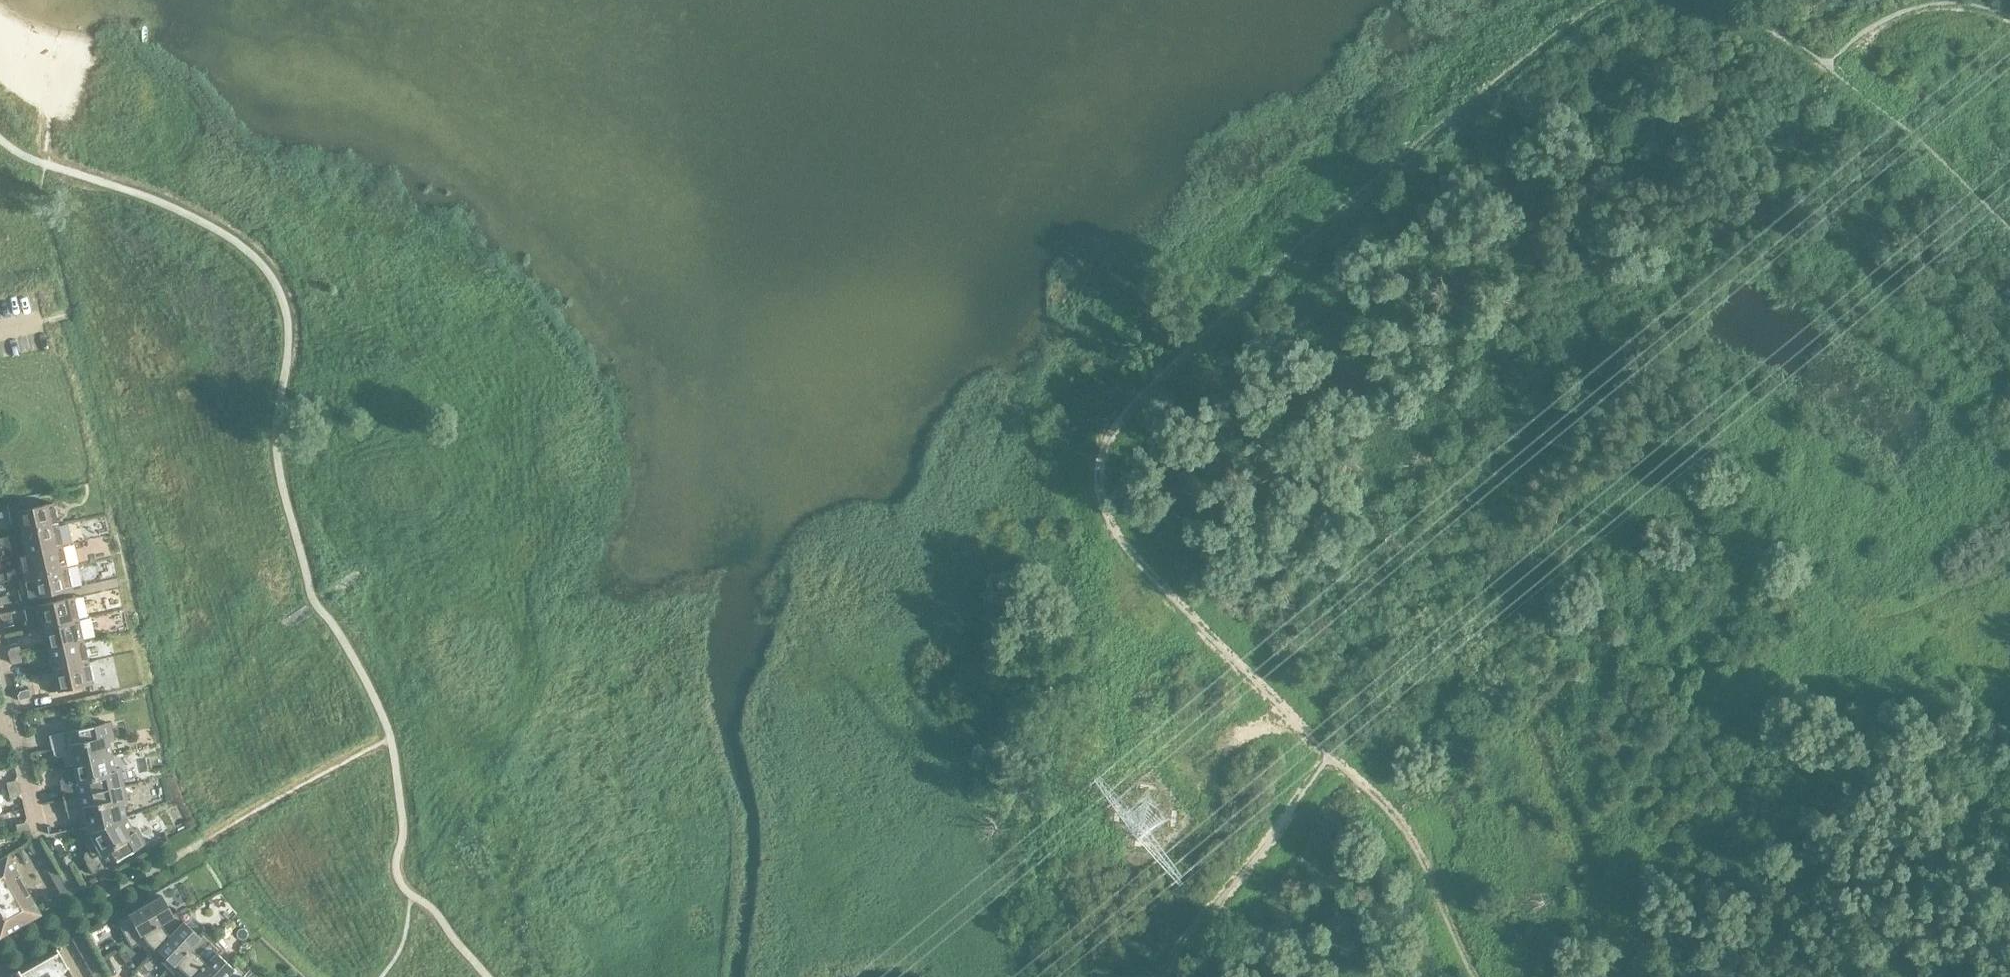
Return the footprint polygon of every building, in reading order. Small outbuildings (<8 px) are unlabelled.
[(22,532),(57,525),(53,503),(53,502),(33,507),(32,500),(12,504),(9,509),(12,520),(19,519),(22,532)] [(62,545),(57,525),(22,532),(22,533),(0,538),(0,546),(11,544),(14,556),(62,545)] [(64,536),(67,551),(87,547),(84,532),(64,536)] [(16,578),(67,566),(62,545),(14,556),(17,570),(0,574),(0,582),(16,578)] [(107,568),(113,567),(107,547),(71,558),(77,576),(74,577),(81,600),(113,590),(107,568)] [(67,566),(16,578),(21,600),(72,588),(67,566)] [(336,584),(341,591),(362,578),(357,570),(336,584)] [(9,602),(8,595),(0,596),(0,605),(9,602)] [(79,619),(74,597),(25,609),(30,630),(44,627),(79,619)] [(1,619),(4,621),(13,619),(11,611),(0,614),(0,616),(1,619)] [(79,619),(44,627),(48,648),(84,640),(79,619)] [(284,662),(285,663),(304,643),(292,631),(284,623),(282,621),(264,640),(265,641),(282,623),(302,643),(284,662)] [(84,640),(48,648),(53,669),(88,661),(84,640)] [(8,652),(9,657),(21,654),(19,646),(11,648),(8,652)] [(23,662),(21,654),(9,657),(10,661),(14,664),(23,662)] [(88,661),(53,669),(58,691),(93,683),(88,661)] [(115,669),(99,669),(100,694),(115,694),(115,669)] [(20,691),(18,695),(19,700),(31,697),(29,689),(20,691)] [(109,723),(49,737),(52,750),(53,750),(54,755),(58,757),(63,756),(65,766),(111,756),(108,742),(113,741),(109,723)] [(0,747),(0,753),(1,756),(9,754),(12,750),(11,745),(0,747)] [(63,800),(123,786),(119,769),(115,770),(111,756),(65,766),(68,777),(63,778),(60,782),(62,787),(60,787),(63,800)] [(7,783),(8,791),(20,788),(19,783),(15,781),(7,783)] [(79,829),(125,819),(122,805),(127,803),(123,786),(63,800),(65,812),(67,812),(68,817),(72,819),(77,818),(79,829)] [(20,788),(8,791),(10,799),(19,797),(21,793),(20,788)] [(85,863),(92,875),(146,845),(137,828),(132,831),(125,819),(79,829),(81,836),(90,851),(85,854),(84,858),(86,862),(85,863)] [(30,830),(29,825),(25,823),(16,825),(18,833),(30,830)] [(43,848),(39,841),(28,847),(32,854),(36,852),(43,848)] [(36,852),(42,862),(49,858),(43,848),(36,852)] [(39,914),(5,856),(0,859),(0,936),(39,914)] [(42,862),(48,873),(54,869),(49,858),(42,862)] [(54,869),(48,873),(53,883),(60,879),(57,873),(54,869)] [(53,883),(59,893),(66,890),(60,879),(53,883)] [(70,897),(66,890),(59,893),(55,895),(59,902),(70,897)] [(156,951),(182,922),(176,912),(171,915),(161,896),(117,921),(128,940),(132,938),(138,948),(149,959),(156,951)] [(174,976),(177,976),(211,941),(201,932),(197,936),(182,922),(156,951),(163,959),(159,963),(174,976)] [(70,940),(74,947),(86,941),(81,933),(70,940)] [(79,954),(90,948),(86,941),(74,947),(79,954)] [(230,968),(216,955),(220,950),(211,941),(177,976),(222,976),(230,968)] [(66,965),(65,966),(55,948),(54,949),(17,970),(15,970),(19,976),(72,976),(66,965)] [(79,954),(83,962),(94,955),(90,948),(79,954)] [(98,963),(94,955),(83,962),(87,969),(98,963)] [(87,969),(91,976),(102,970),(98,963),(87,969)] [(230,968),(222,976),(248,976),(234,964),(230,968)]
